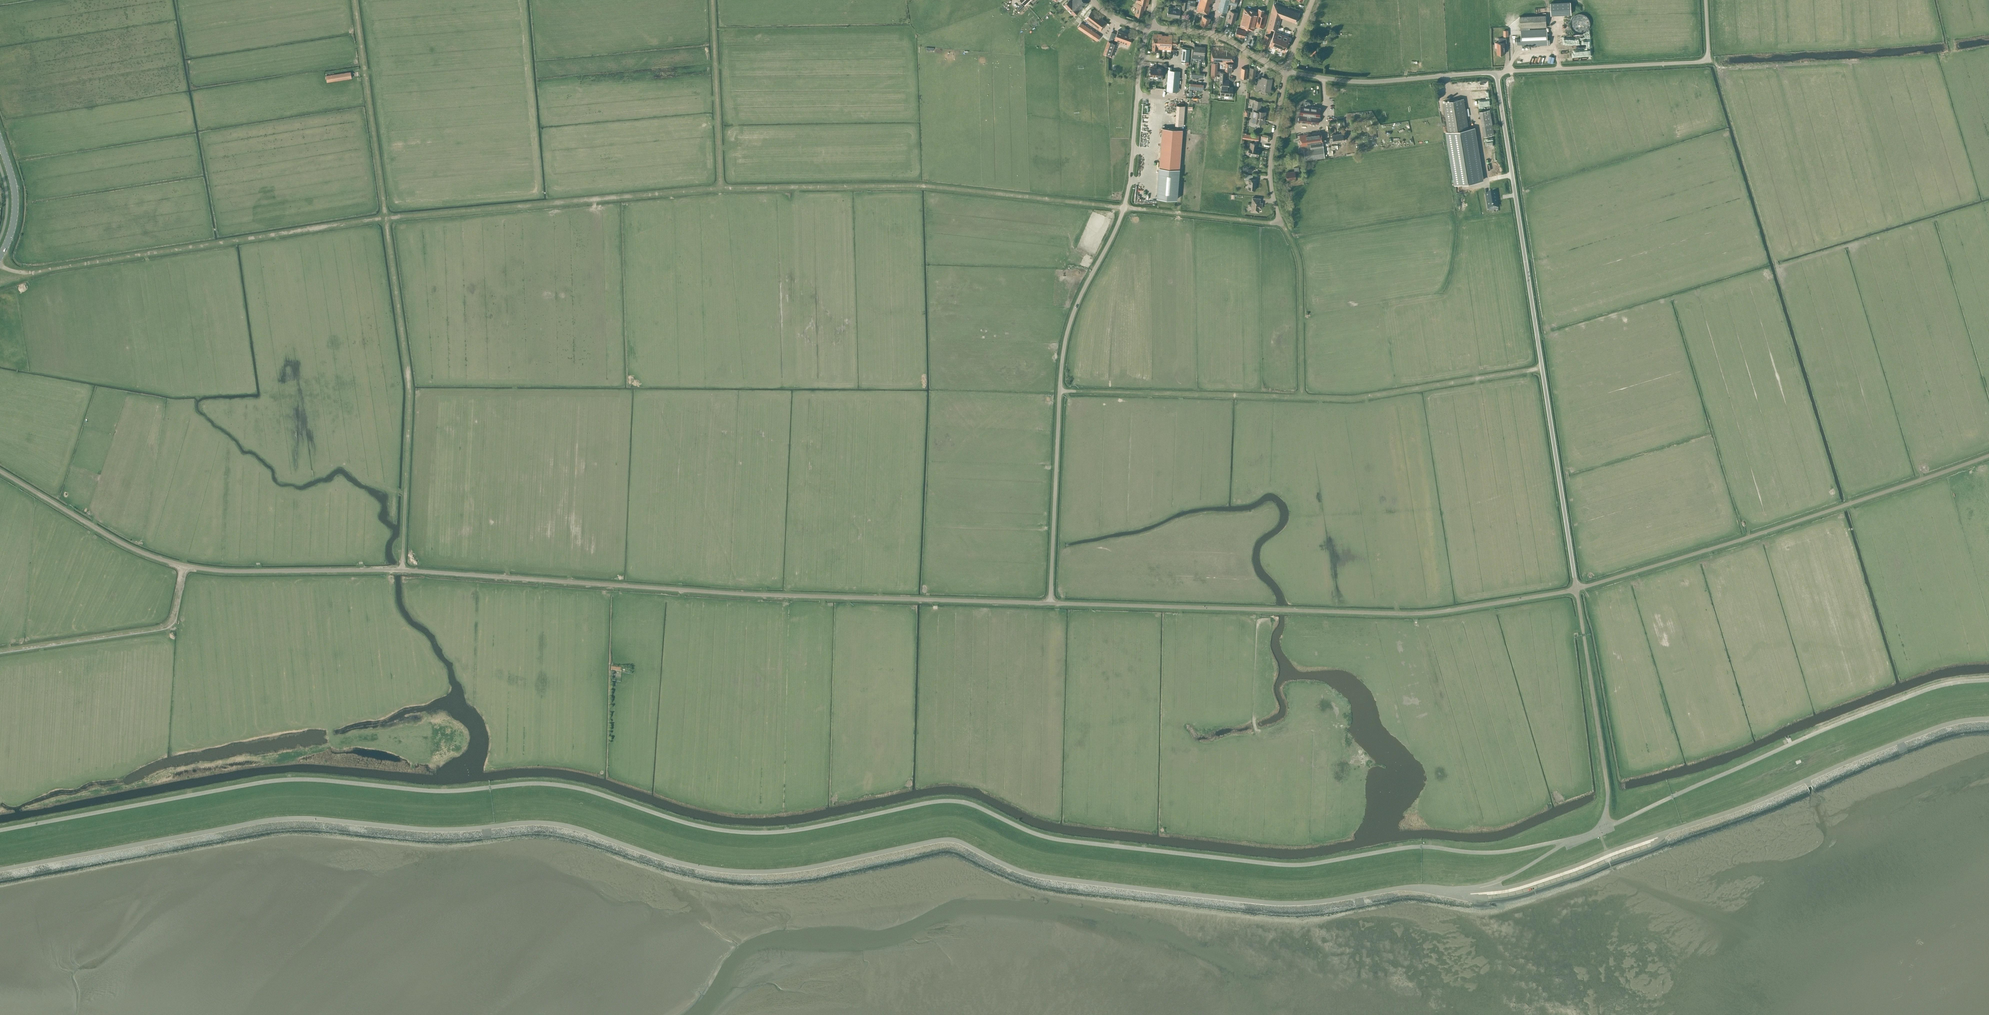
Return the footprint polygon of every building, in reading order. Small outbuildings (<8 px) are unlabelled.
[(1088,3),(1086,0),(1072,0),(1072,1),(1071,0),(1069,0),(1064,5),(1074,15),(1079,11),(1088,3)] [(1136,3),(1137,3),(1136,6),(1137,6),(1135,15),(1142,17),(1144,10),(1145,10),(1146,5),(1148,5),(1149,0),(1136,0),(1136,3)] [(1213,0),(1199,0),(1196,11),(1204,13),(1203,15),(1200,24),(1207,26),(1210,18),(1208,17),(1209,14),(1208,14),(1211,6),(1209,6),(1210,3),(1212,4),(1213,0)] [(1218,10),(1226,12),(1230,0),(1220,0),(1218,10)] [(1229,4),(1232,5),(1231,10),(1230,10),(1227,21),(1234,23),(1238,9),(1235,9),(1236,6),(1238,0),(1230,0),(1229,4)] [(1571,1),(1550,2),(1551,15),(1571,14),(1571,1)] [(1271,12),(1267,27),(1271,28),(1274,29),(1277,30),(1281,17),(1283,18),(1296,22),(1299,13),(1297,12),(1275,4),(1274,4),(1271,12)] [(1175,5),(1175,8),(1168,7),(1167,16),(1179,17),(1181,6),(1175,5)] [(1254,30),(1255,26),(1264,28),(1267,14),(1263,13),(1264,10),(1258,8),(1257,12),(1244,8),(1240,26),(1238,26),(1237,28),(1235,35),(1244,37),(1246,30),(1245,30),(1245,28),(1254,30)] [(1107,22),(1091,10),(1085,18),(1101,30),(1107,22)] [(1585,12),(1577,15),(1578,19),(1576,20),(1581,31),(1592,26),(1585,12)] [(1546,27),(1546,15),(1520,16),(1521,38),(1516,38),(1517,44),(1521,43),(1521,46),(1550,44),(1550,41),(1548,41),(1547,29),(1530,30),(1529,28),(1546,27)] [(1097,41),(1100,36),(1081,23),(1077,28),(1097,41)] [(1117,30),(1116,34),(1111,32),(1108,41),(1108,40),(1103,54),(1112,57),(1116,44),(1117,44),(1119,43),(1120,42),(1128,45),(1132,35),(1117,30)] [(1274,31),(1269,46),(1284,52),(1287,45),(1290,37),(1274,31)] [(1160,51),(1160,49),(1160,42),(1157,42),(1158,34),(1153,34),(1152,44),(1152,49),(1157,50),(1157,51),(1160,51)] [(1265,34),(1261,46),(1267,48),(1268,43),(1271,36),(1265,34)] [(1497,54),(1505,53),(1505,43),(1506,43),(1506,38),(1499,38),(1499,43),(1495,43),(1495,47),(1497,47),(1497,54)] [(1192,49),(1191,58),(1201,59),(1200,61),(1204,61),(1204,55),(1205,47),(1194,46),(1194,49),(1192,49)] [(1211,61),(1210,75),(1217,75),(1219,76),(1220,72),(1220,71),(1217,71),(1218,63),(1217,63),(1217,61),(1226,62),(1225,66),(1225,70),(1233,71),(1233,64),(1232,64),(1232,62),(1234,62),(1235,50),(1223,49),(1223,48),(1212,47),(1211,61)] [(1188,61),(1189,49),(1182,48),(1181,61),(1188,61)] [(1313,57),(1317,51),(1312,48),(1308,54),(1313,57)] [(1150,68),(1149,75),(1158,76),(1157,80),(1162,81),(1163,75),(1162,75),(1162,67),(1159,67),(1159,68),(1156,68),(1156,66),(1152,66),(1152,68),(1150,68)] [(1168,67),(1166,91),(1178,92),(1180,71),(1171,70),(1171,67),(1168,67)] [(327,82),(351,78),(350,72),(326,76),(327,82)] [(1219,76),(1219,82),(1221,82),(1220,95),(1224,96),(1224,98),(1232,98),(1232,95),(1233,87),(1228,87),(1229,80),(1225,80),(1226,72),(1220,72),(1219,76)] [(1256,85),(1255,89),(1261,90),(1261,89),(1269,91),(1269,89),(1271,83),(1269,82),(1270,79),(1262,77),(1262,79),(1259,79),(1257,85),(1256,85)] [(1464,98),(1443,102),(1448,132),(1447,132),(1449,148),(1455,185),(1483,180),(1475,135),(1474,128),(1469,129),(1464,98)] [(1253,111),(1251,120),(1256,121),(1263,123),(1265,113),(1265,112),(1262,111),(1259,111),(1261,103),(1255,101),(1254,103),(1253,102),(1252,103),(1251,106),(1252,108),(1253,108),(1253,111)] [(1299,114),(1298,121),(1318,124),(1319,116),(1320,108),(1309,106),(1310,104),(1309,102),(1305,102),(1304,103),(1303,106),(1300,105),(1299,114)] [(1175,125),(1183,126),(1185,105),(1177,105),(1175,125)] [(1494,134),(1492,125),(1490,109),(1479,111),(1484,136),(1494,134)] [(1159,168),(1157,198),(1177,199),(1179,169),(1182,129),(1162,128),(1159,168)] [(1299,146),(1299,147),(1299,150),(1300,151),(1301,151),(1302,152),(1304,152),(1305,160),(1325,157),(1323,144),(1327,144),(1326,139),(1322,140),(1321,132),(1299,135),(1301,146),(1299,146)] [(1333,142),(1344,141),(1343,133),(1332,134),(1333,142)] [(1248,154),(1258,156),(1259,149),(1256,149),(1257,144),(1251,142),(1250,147),(1249,147),(1248,154)] [(1294,167),(1294,171),(1286,173),(1287,179),(1288,180),(1291,180),(1292,178),(1295,178),(1295,175),(1299,174),(1298,167),(1294,167)] [(1256,183),(1257,179),(1252,179),(1253,175),(1245,174),(1245,180),(1248,180),(1247,189),(1255,190),(1256,183)] [(1496,193),(1486,194),(1487,201),(1488,208),(1492,207),(1492,208),(1494,208),(1494,207),(1498,206),(1497,200),(1496,193)] [(1260,198),(1252,198),(1251,211),(1259,212),(1259,208),(1261,208),(1262,203),(1260,202),(1260,198)]
